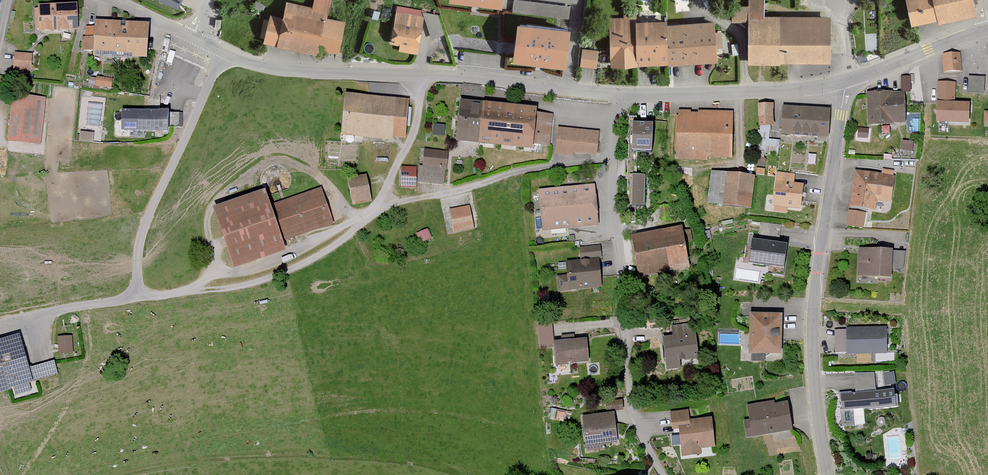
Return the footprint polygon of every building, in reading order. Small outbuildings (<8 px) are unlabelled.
[(179,10),(184,0),(158,0),(179,10)] [(328,0),(312,0),(310,8),(282,0),(277,18),(266,15),(259,43),(315,57),(317,51),(334,55),(342,23),(324,18),(328,0)] [(448,3),(502,11),(504,0),(448,0),(448,3)] [(521,0),(514,0),(513,12),(569,20),(571,7),(521,0)] [(766,0),(751,0),(751,8),(734,8),(734,24),(748,24),(748,65),(782,66),(783,63),(831,64),(831,17),(765,17),(766,0)] [(907,25),(934,19),(935,24),(971,17),(968,0),(902,0),(907,25)] [(79,7),(40,8),(41,33),(80,32),(79,7)] [(415,55),(421,17),(392,12),(386,45),(396,46),(396,52),(415,55)] [(708,23),(663,26),(663,22),(634,22),(634,16),(620,17),(620,20),(607,20),(607,66),(663,66),(713,62),(712,48),(718,48),(717,33),(709,33),(708,23)] [(147,61),(150,28),(95,24),(93,57),(147,61)] [(566,71),(571,34),(519,27),(514,64),(566,71)] [(592,68),(594,51),(579,50),(577,66),(592,68)] [(962,70),(960,52),(942,54),(944,72),(962,70)] [(34,71),(35,56),(15,55),(15,71),(34,71)] [(984,92),(985,77),(969,76),(967,91),(984,92)] [(108,80),(99,79),(99,87),(108,88),(108,80)] [(955,81),(938,80),(936,121),(969,122),(969,100),(955,100),(955,81)] [(901,124),(900,92),(864,93),(866,126),(901,124)] [(400,141),(403,99),(340,95),(337,137),(400,141)] [(41,145),(45,100),(13,97),(9,142),(41,145)] [(533,113),(533,108),(459,100),(454,140),(531,148),(532,142),(549,144),(552,115),(533,113)] [(772,103),(758,103),(759,124),(772,123),(772,103)] [(827,140),(828,108),(782,105),(780,133),(816,135),(816,139),(827,140)] [(732,157),(734,110),(680,108),(678,159),(708,160),(709,156),(732,157)] [(169,134),(169,114),(123,114),(123,134),(169,134)] [(650,127),(625,125),(624,153),(649,154),(650,127)] [(441,135),(441,126),(430,126),(430,135),(441,135)] [(597,152),(599,130),(559,126),(556,153),(576,155),(576,150),(597,152)] [(780,138),(768,137),(769,128),(763,128),(762,151),(779,152),(780,138)] [(81,130),(81,139),(94,140),(94,131),(81,130)] [(910,143),(899,143),(898,152),(910,152),(910,143)] [(447,150),(425,148),(424,166),(420,166),(419,181),(445,183),(447,150)] [(416,187),(416,166),(402,166),(402,187),(416,187)] [(895,170),(883,168),(882,173),(855,169),(849,206),(874,209),(876,199),(891,201),(895,170)] [(750,208),(754,175),(712,170),(708,200),(713,201),(713,204),(750,208)] [(793,182),(794,174),(776,171),(771,204),(775,205),(774,211),(786,212),(787,207),(799,209),(802,184),(793,182)] [(371,201),(366,175),(347,179),(352,205),(371,201)] [(640,207),(640,177),(627,177),(627,207),(640,207)] [(595,226),(590,185),(534,191),(539,232),(595,226)] [(334,224),(321,188),(268,206),(263,191),(217,208),(238,267),(283,251),(280,243),(334,224)] [(473,227),(470,206),(449,209),(452,230),(473,227)] [(864,212),(848,209),(846,225),(862,227),(864,212)] [(431,236),(427,228),(416,233),(419,241),(431,236)] [(683,271),(676,229),(628,238),(636,279),(683,271)] [(787,243),(752,238),(749,262),(784,267),(787,243)] [(905,251),(858,247),(856,275),(888,278),(889,267),(903,268),(905,251)] [(598,258),(597,248),(577,250),(578,260),(598,258)] [(598,290),(595,260),(562,263),(563,277),(554,278),(556,294),(598,290)] [(776,356),(776,315),(745,315),(745,356),(776,356)] [(693,360),(689,326),(667,328),(669,338),(659,340),(663,371),(677,370),(676,362),(693,360)] [(881,355),(881,327),(842,328),(842,331),(832,331),(832,353),(843,353),(843,356),(881,355)] [(15,391),(16,396),(30,392),(28,386),(58,377),(54,364),(33,370),(23,338),(0,344),(0,396),(15,391)] [(74,354),(72,339),(58,341),(61,356),(74,354)] [(585,363),(583,340),(550,343),(553,367),(585,363)] [(874,389),(873,372),(854,373),(855,391),(840,392),(842,410),(893,405),(892,388),(874,389)] [(769,407),(768,403),(743,407),(746,422),(740,423),(743,440),(787,432),(782,404),(769,407)] [(685,422),(684,412),(666,414),(669,432),(674,432),(678,458),(697,455),(697,449),(709,447),(705,419),(685,422)] [(612,423),(610,414),(579,419),(584,452),(601,449),(601,446),(613,444),(610,424),(612,423)]
